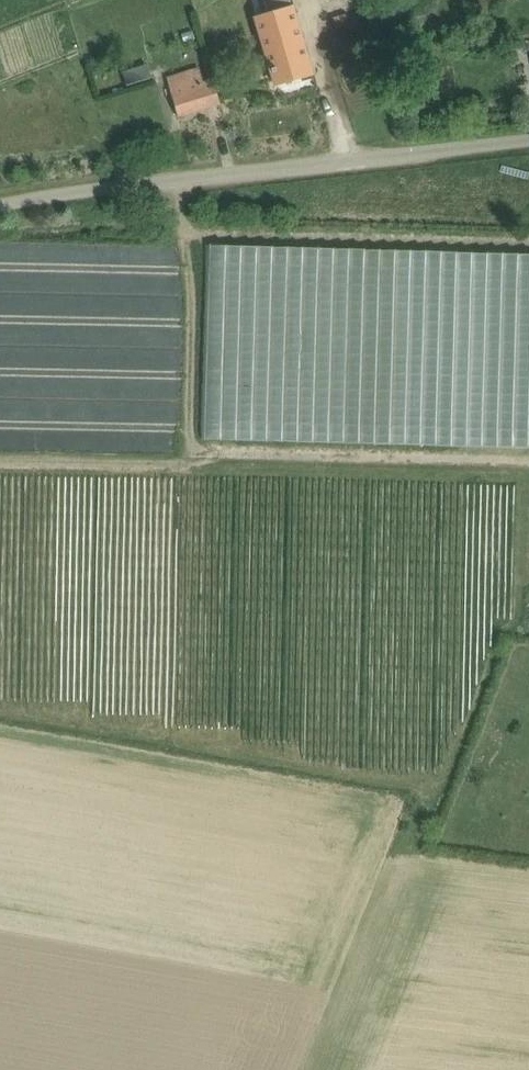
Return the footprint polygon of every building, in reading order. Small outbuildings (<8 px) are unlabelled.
[(257,18),(277,85),(313,74),(290,0),(265,0),(269,14),(257,18)] [(487,9),(512,2),(511,0),(485,0),(487,9)] [(333,17),(336,28),(349,25),(346,14),(333,17)] [(127,82),(151,77),(149,64),(124,69),(127,82)] [(198,69),(167,78),(178,115),(220,102),(213,80),(202,83),(198,69)] [(211,245),(205,438),(528,448),(528,255),(211,245)]
